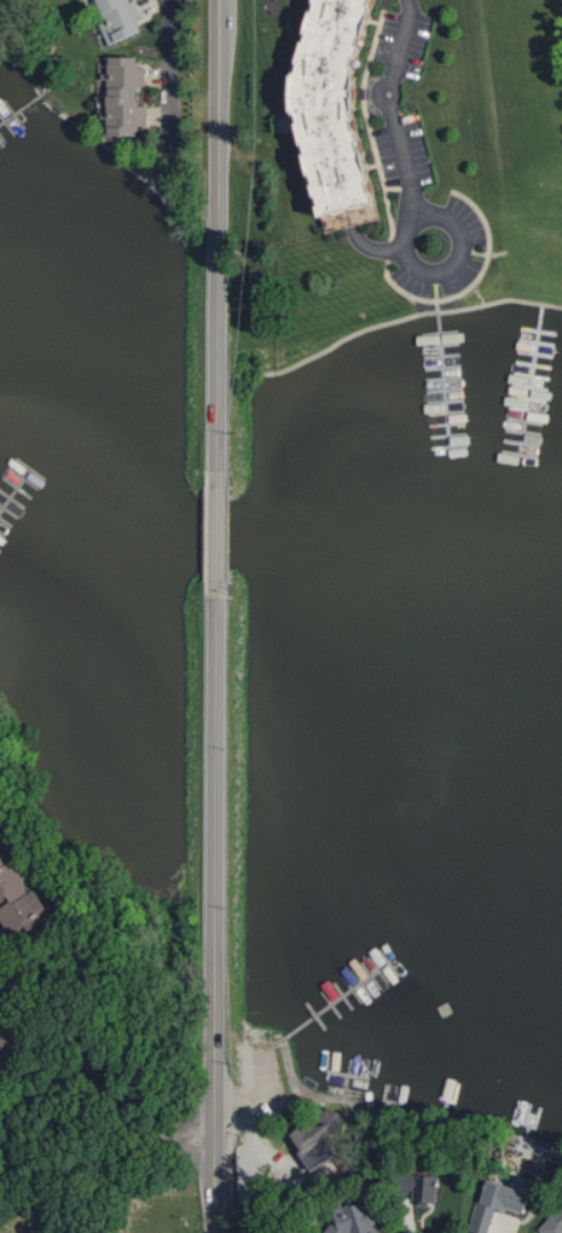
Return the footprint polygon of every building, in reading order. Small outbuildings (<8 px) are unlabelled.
[(107,22),(102,24),(110,46),(147,33),(141,18),(145,17),(138,0),(137,0),(132,2),(132,0),(100,0),(107,22)] [(301,93),(332,217),(384,205),(363,109),(366,99),(362,82),(365,82),(364,76),(383,0),(326,0),(301,93)] [(146,57),(110,57),(110,77),(108,77),(108,120),(115,120),(115,137),(144,137),(144,127),(150,127),(151,106),(143,106),(143,87),(146,87),(146,57)] [(49,929),(45,920),(54,913),(46,892),(39,895),(33,878),(21,864),(13,867),(12,864),(0,850),(0,912),(10,923),(16,941),(49,929)] [(7,1020),(0,1025),(0,1074),(30,1049),(7,1020)] [(297,1136),(307,1152),(303,1154),(313,1171),(342,1155),(335,1143),(354,1133),(342,1111),(297,1136)] [(439,1204),(440,1179),(411,1177),(410,1193),(417,1193),(417,1203),(439,1204)] [(535,1191),(492,1179),(485,1202),(478,1200),(472,1219),(493,1225),(499,1206),(528,1215),(535,1191)] [(381,1200),(339,1209),(342,1221),(325,1225),(327,1232),(388,1232),(381,1200)] [(543,1232),(545,1232),(561,1232),(561,1211),(543,1232)]
